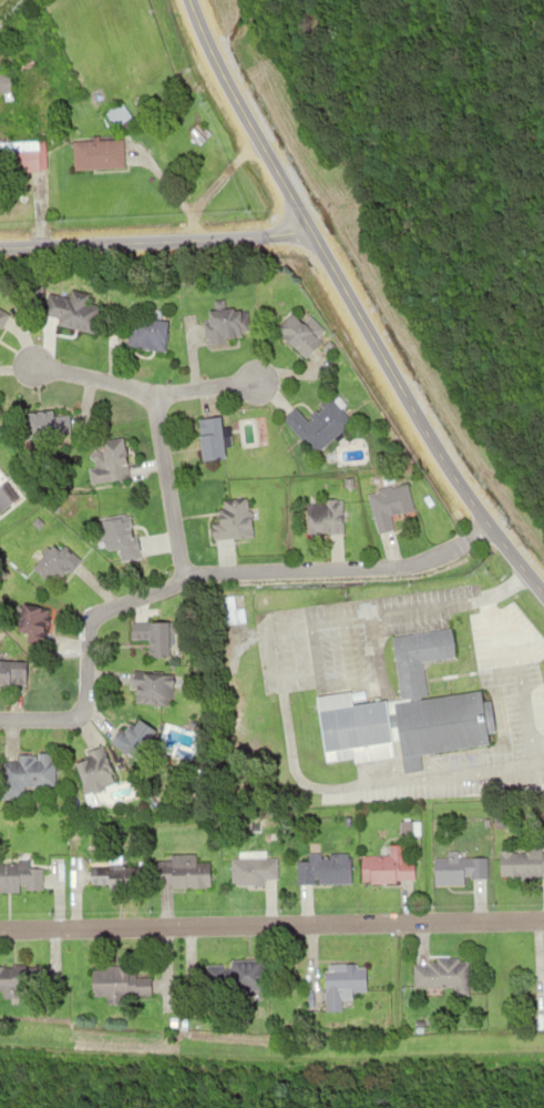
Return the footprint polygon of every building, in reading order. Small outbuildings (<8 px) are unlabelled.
[(11,64),(29,60),(31,67),(13,72),(11,64)] [(10,92),(0,93),(0,74),(10,74),(10,92)] [(131,108),(140,101),(147,112),(137,119),(131,108)] [(115,102),(131,119),(117,132),(102,115),(115,102)] [(196,122),(208,132),(197,145),(185,134),(196,122)] [(42,167),(0,169),(0,139),(40,138),(42,167)] [(70,141),(121,141),(121,171),(70,171),(70,141)] [(48,294),(99,305),(92,334),(42,323),(48,294)] [(296,309),(325,335),(306,357),(276,332),(296,309)] [(202,316),(242,312),(245,339),(205,344),(202,316)] [(130,317),(167,322),(163,352),(125,347),(130,317)] [(326,399),(349,424),(315,456),(291,431),(326,399)] [(29,416),(63,414),(64,435),(30,437),(29,416)] [(197,419),(222,417),(226,459),(202,461),(197,419)] [(90,451),(125,447),(127,477),(93,480),(90,451)] [(19,497),(0,514),(0,480),(2,478),(19,497)] [(368,495),(403,485),(410,509),(373,519),(368,495)] [(220,501),(247,498),(252,532),(225,536),(220,501)] [(308,506),(339,505),(340,533),(308,533),(308,506)] [(99,520),(123,516),(130,548),(105,553),(99,520)] [(54,542),(79,560),(59,588),(34,570),(54,542)] [(22,604),(49,609),(43,637),(17,631),(22,604)] [(146,623),(174,623),(175,654),(146,655),(146,623)] [(389,636),(448,628),(452,661),(393,669),(389,636)] [(25,689),(0,687),(0,663),(27,664),(25,689)] [(394,670),(420,667),(424,697),(399,700),(394,670)] [(136,672),(166,673),(165,704),(135,702),(136,672)] [(396,703),(480,691),(486,746),(402,758),(396,703)] [(319,709),(384,700),(392,749),(326,758),(319,709)] [(119,748),(138,719),(158,732),(138,761),(119,748)] [(75,762),(103,753),(113,784),(84,792),(75,762)] [(7,761),(49,762),(48,790),(6,789),(7,761)] [(499,851),(543,851),(543,877),(499,877),(499,851)] [(361,854),(412,855),(412,881),(361,881),(361,854)] [(434,857),(480,858),(479,882),(433,881),(434,857)] [(232,858),(275,860),(275,882),(230,881),(232,858)] [(297,858),(346,858),(346,886),(297,886),(297,858)] [(160,860),(206,860),(206,886),(161,886),(160,860)] [(32,890),(0,889),(0,862),(32,863),(32,890)] [(93,863),(136,863),(136,886),(92,886),(93,863)] [(206,960),(261,959),(263,988),(206,989),(206,960)] [(412,964),(465,962),(466,989),(413,992),(412,964)] [(326,963),(365,965),(362,996),(324,994),(326,963)] [(92,968),(150,969),(150,996),(91,995),(92,968)] [(31,1004),(0,1003),(0,973),(32,975),(31,1004)]
